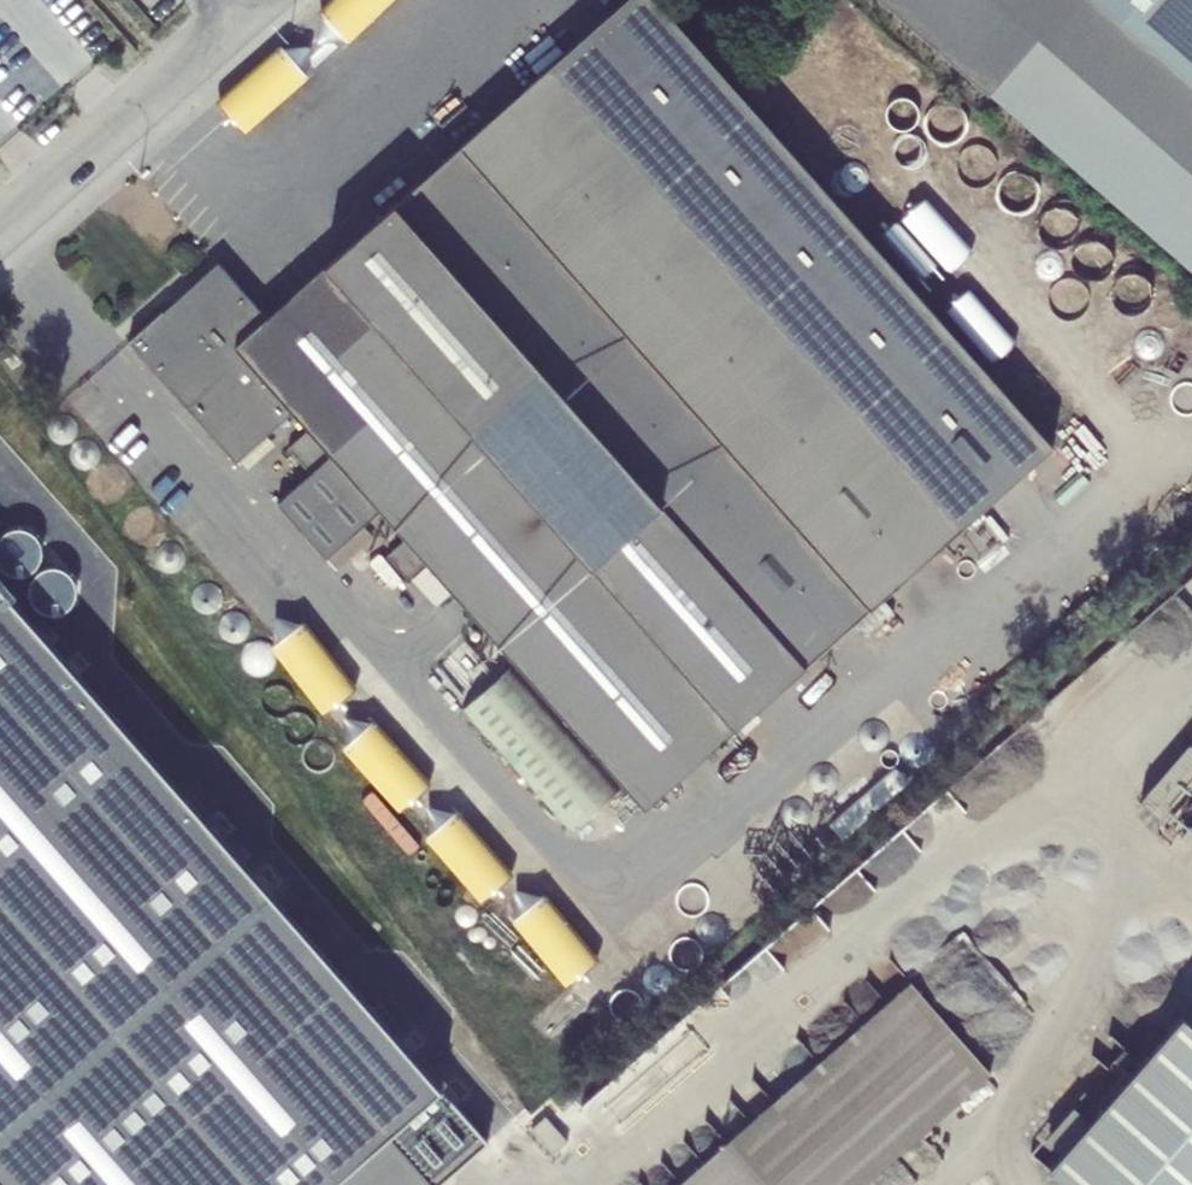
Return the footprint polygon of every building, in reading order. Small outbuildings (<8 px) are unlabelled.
[(128,341),(236,463),(293,413),(308,430),(287,449),(310,474),(277,504),(336,570),(374,537),(367,523),(381,511),(405,539),(386,556),(407,580),(410,577),(436,607),(453,592),(645,808),(729,735),(736,728),(804,666),(809,664),(867,610),(871,608),(1053,446),(657,0),(625,0),(267,319),(218,263),(128,341)] [(987,92),(1036,35),(1191,171),(1191,0),(884,0),(987,92)] [(1036,35),(987,92),(1191,271),(1191,171),(1036,35)] [(487,1140),(0,587),(0,1178),(6,1184),(435,1184),(487,1140)] [(466,711),(572,831),(616,792),(510,672),(466,711)] [(1140,802),(1158,818),(1191,779),(1191,743),(1140,802)] [(677,1184),(862,1184),(990,1073),(910,981),(677,1184)] [(1049,1169),(1068,1184),(1191,1184),(1191,1024),(1182,1015),(1090,1121),(1073,1106),(1044,1139),(1062,1154),(1049,1169)]
